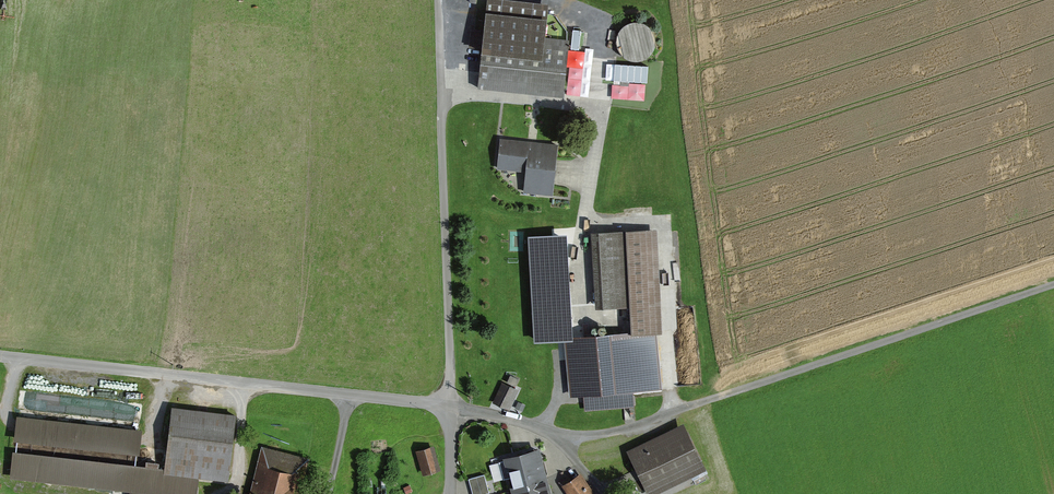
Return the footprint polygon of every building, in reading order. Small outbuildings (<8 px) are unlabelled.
[(549,6),(487,0),(478,88),(563,97),(564,88),(568,43),(546,41),(549,6)] [(655,62),(652,27),(620,29),(623,64),(655,62)] [(612,99),(646,100),(647,66),(606,65),(606,81),(613,81),(612,99)] [(532,144),(500,140),(496,172),(524,175),(522,194),(553,198),(559,148),(532,144)] [(633,332),(565,337),(569,392),(584,392),(585,409),(633,404),(632,388),(661,386),(658,332),(663,332),(657,227),(599,228),(603,305),(631,303),(633,332)] [(561,260),(539,263),(548,331),(571,327),(561,260)] [(503,383),(492,404),(509,413),(520,392),(503,383)] [(173,407),(166,468),(165,472),(198,476),(229,480),(237,415),(173,407)] [(14,449),(135,464),(141,431),(18,416),(14,449)] [(627,450),(648,493),(668,493),(709,475),(684,423),(627,450)] [(432,444),(415,449),(423,473),(439,469),(432,444)] [(264,445),(251,493),(300,493),(309,457),(264,445)] [(504,456),(514,493),(552,493),(539,447),(504,456)] [(11,476),(130,492),(130,493),(195,493),(198,476),(165,472),(166,468),(135,464),(14,449),(11,476)] [(563,484),(570,493),(590,493),(589,492),(592,490),(580,472),(563,484)] [(469,478),(474,493),(480,493),(489,491),(483,473),(469,478)]
